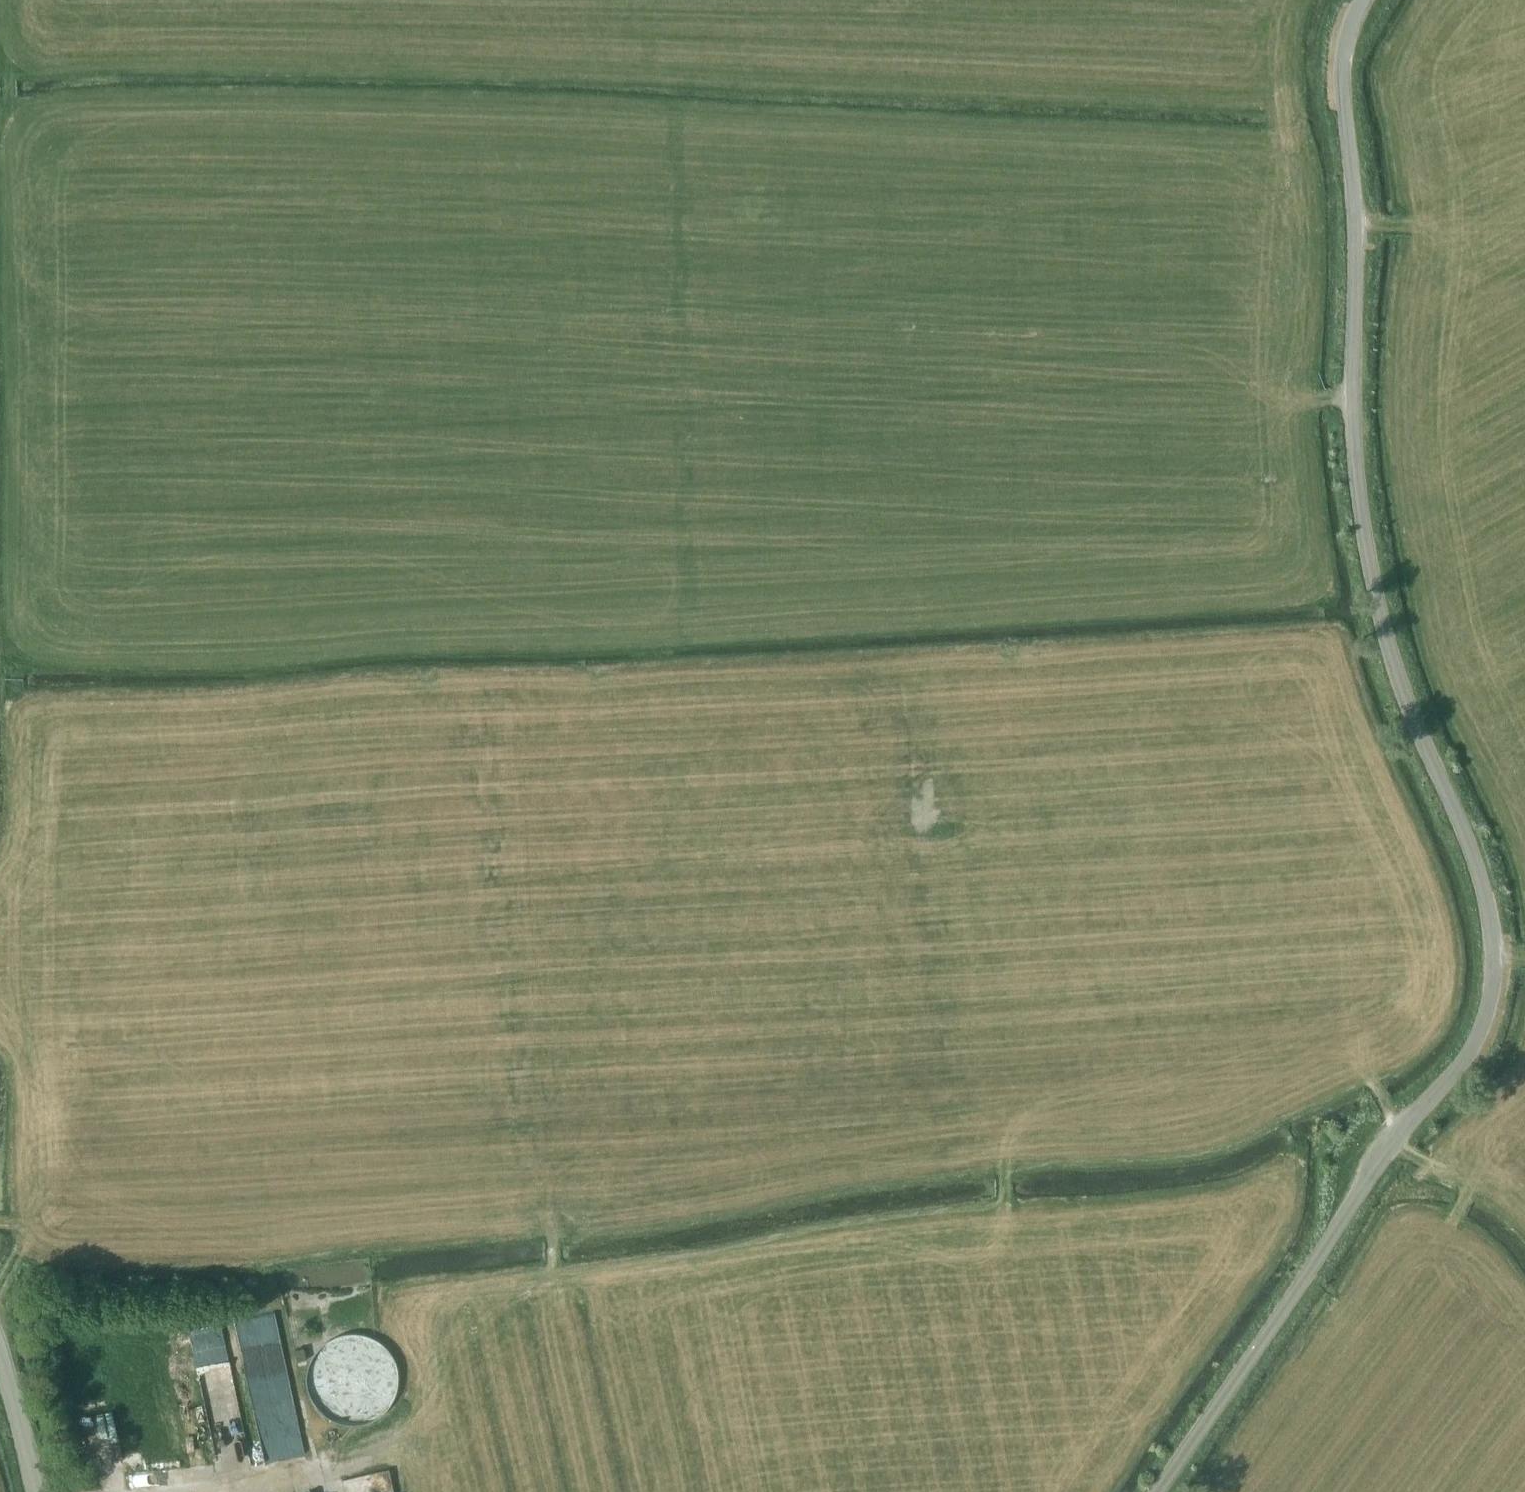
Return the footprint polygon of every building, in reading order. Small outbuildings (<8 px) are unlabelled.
[(33,1303),(47,1304),(48,1294),(34,1293),(33,1303)] [(199,1331),(202,1385),(234,1383),(231,1329),(199,1331)] [(386,1411),(394,1401),(398,1390),(400,1377),(398,1365),(394,1354),(386,1344),(377,1337),(365,1332),(353,1331),(341,1332),(330,1337),(320,1344),(313,1354),(308,1365),(306,1377),(308,1390),(313,1401),(320,1411),(330,1418),(341,1423),(353,1424),(365,1423),(377,1418),(386,1411)] [(304,1348),(295,1350),(297,1361),(306,1359),(304,1348)]
